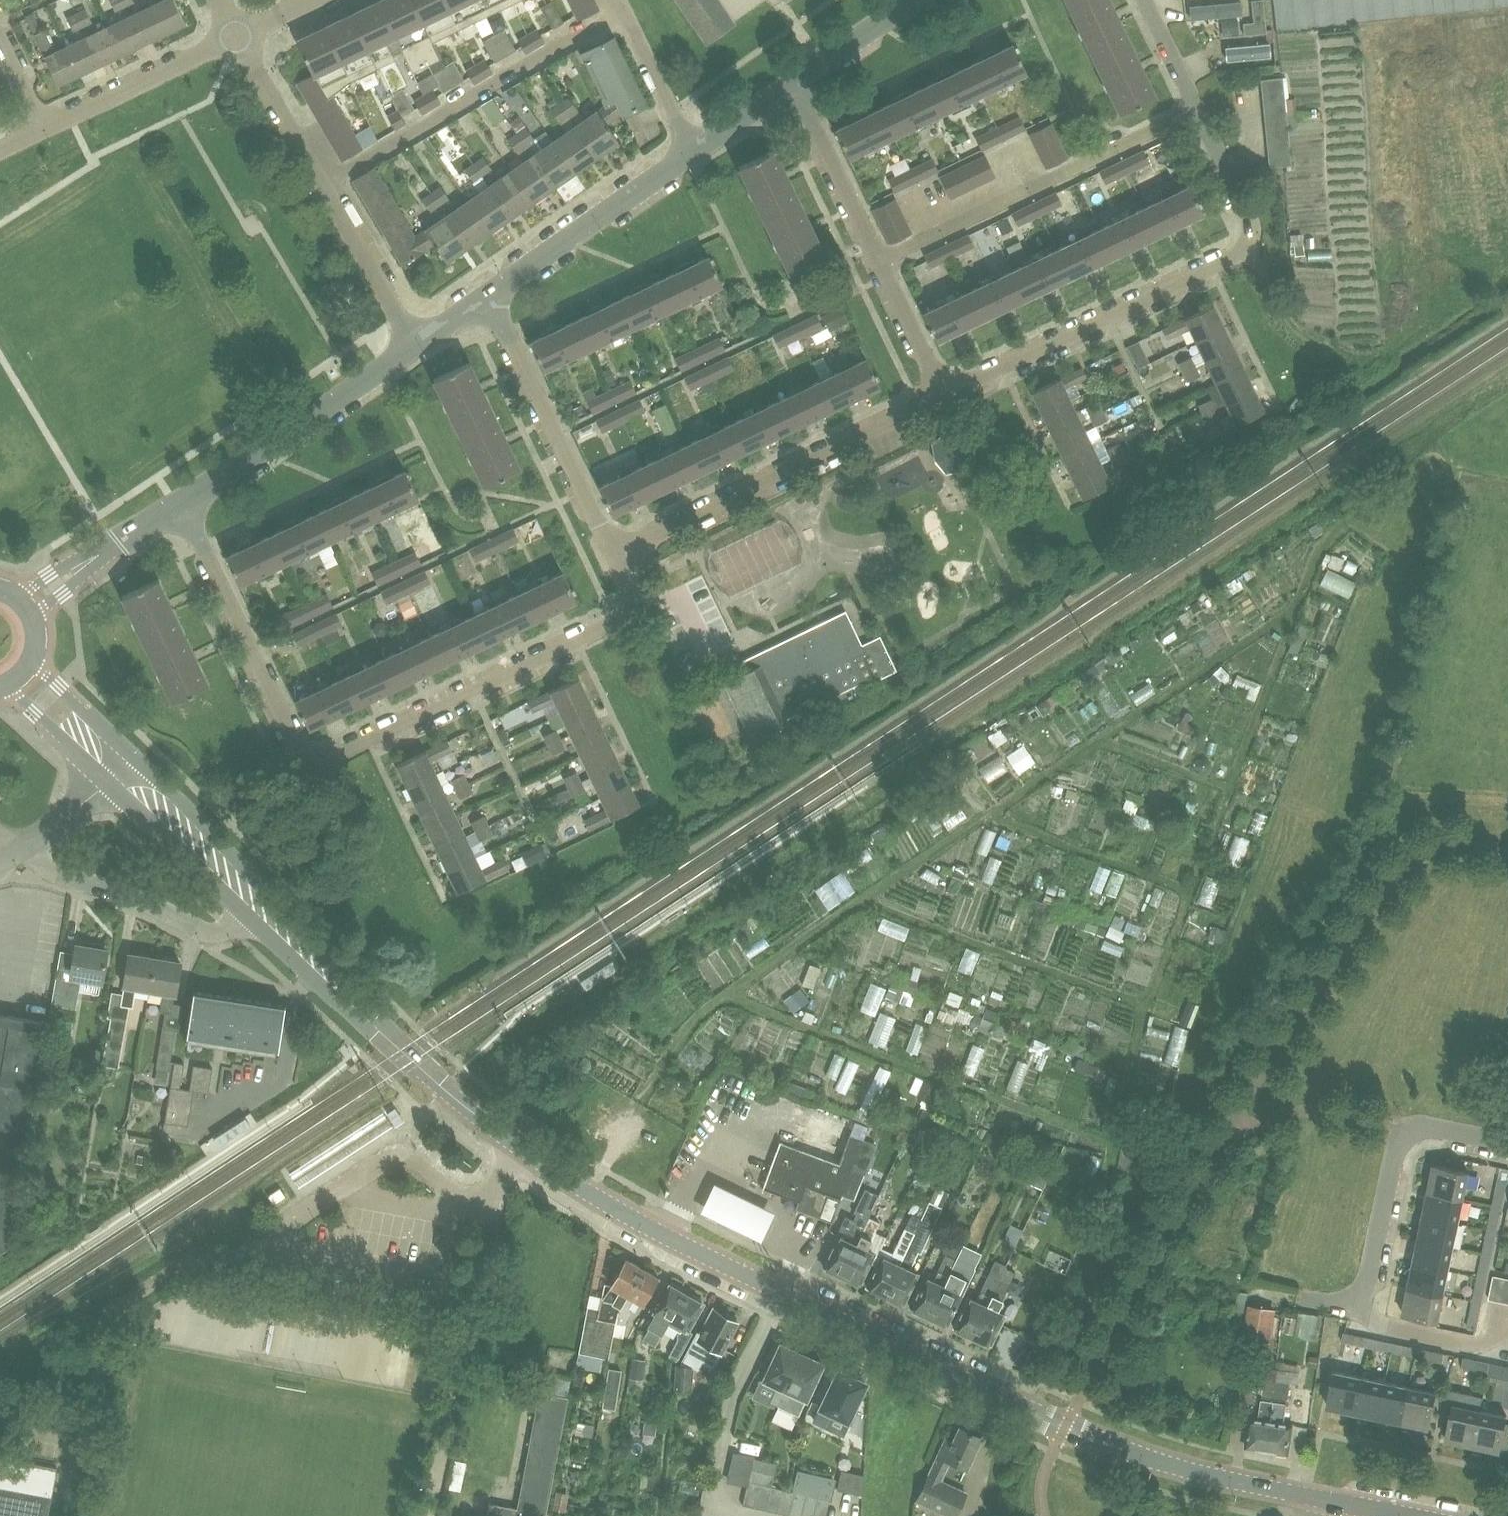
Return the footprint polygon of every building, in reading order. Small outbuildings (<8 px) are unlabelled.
[(115,10),(124,5),(122,0),(111,0),(115,10)] [(151,6),(164,33),(185,23),(174,0),(163,0),(151,6)] [(297,82),(318,119),(339,106),(332,95),(346,83),(404,55),(413,73),(442,59),(433,41),(520,0),(381,0),(296,41),(313,75),(297,82)] [(570,5),(575,15),(578,20),(599,10),(594,0),(580,0),(570,5)] [(695,26),(706,43),(733,24),(732,21),(763,0),(677,0),(695,26)] [(1069,7),(1095,63),(1131,46),(1109,0),(1083,0),(1069,7)] [(1243,23),(1244,35),(1266,33),(1263,0),(1257,0),(1251,1),(1253,22),(1243,23)] [(553,28),(564,22),(552,1),(540,8),(553,28)] [(1241,1),(1191,6),(1192,20),(1242,15),(1241,1)] [(151,6),(130,16),(143,43),(164,33),(151,6)] [(34,11),(25,15),(34,34),(43,30),(34,11)] [(86,11),(77,15),(82,26),(92,21),(86,11)] [(77,15),(68,19),(73,30),(82,26),(77,15)] [(130,16),(109,26),(122,53),(143,43),(130,16)] [(1223,37),(1239,36),(1238,18),(1230,19),(1222,20),(1222,21),(1223,37)] [(109,26),(87,37),(100,64),(122,53),(109,26)] [(44,29),(34,34),(58,84),(79,74),(66,47),(55,52),(44,29)] [(504,29),(493,35),(505,56),(516,50),(504,29)] [(537,29),(527,34),(535,48),(545,43),(545,42),(541,36),(540,34),(537,29)] [(527,34),(518,40),(522,47),(526,53),(535,48),(527,34)] [(493,35),(482,42),(494,62),(505,56),(493,35)] [(613,36),(580,52),(606,105),(597,111),(606,124),(621,113),(623,117),(647,106),(613,36)] [(87,37),(66,47),(79,74),(100,64),(87,37)] [(980,60),(968,66),(981,94),(1026,72),(1013,44),(999,51),(997,48),(979,57),(980,60)] [(1269,45),(1227,49),(1228,63),(1271,59),(1269,45)] [(1131,46),(1095,63),(1119,112),(1155,95),(1131,46)] [(485,59),(475,65),(483,78),(493,73),(493,72),(489,66),(485,59)] [(397,60),(378,69),(390,93),(408,84),(397,60)] [(453,61),(442,67),(453,86),(464,80),(453,61)] [(475,65),(466,70),(470,77),(474,84),(483,78),(475,65)] [(937,81),(925,86),(938,115),(981,94),(968,66),(955,72),(953,69),(936,78),(937,81)] [(442,67),(432,74),(443,92),(453,86),(442,67)] [(1283,78),(1260,80),(1262,92),(1284,90),(1283,78)] [(893,102),(880,108),(893,136),(938,115),(925,86),(911,93),(910,90),(892,99),(893,102)] [(397,110),(401,116),(414,109),(402,88),(391,95),(399,109),(397,110)] [(433,89),(424,95),(431,108),(441,103),(440,103),(437,96),(433,89)] [(1284,90),(1262,92),(1263,105),(1285,103),(1284,90)] [(424,95),(414,100),(418,107),(422,114),(431,108),(424,95)] [(569,97),(559,104),(567,115),(577,108),(569,97)] [(1285,103),(1263,105),(1264,117),(1286,115),(1285,103)] [(558,121),(567,115),(559,104),(551,110),(558,121)] [(339,106),(318,119),(318,120),(324,129),(345,117),(339,106)] [(849,123),(835,130),(848,158),(893,136),(880,108),(867,114),(865,112),(848,120),(849,123)] [(405,123),(401,116),(397,110),(387,116),(395,129),(405,123)] [(606,124),(597,111),(575,126),(597,157),(619,142),(606,124)] [(1297,127),(1295,114),(1286,115),(1288,128),(1297,127)] [(1286,115),(1264,117),(1265,130),(1287,128),(1286,115)] [(345,117),(324,129),(330,139),(350,127),(345,117)] [(1019,117),(997,128),(1003,140),(1025,129),(1019,117)] [(1051,124),(1029,134),(1035,146),(1057,135),(1051,124)] [(566,132),(554,141),(576,171),(597,157),(575,126),(566,132)] [(350,127),(330,139),(336,150),(356,138),(350,127)] [(526,127),(517,133),(525,145),(534,138),(526,127)] [(997,128),(976,138),(981,150),(1003,140),(997,128)] [(1287,128),(1265,130),(1266,142),(1288,140),(1287,128)] [(516,151),(525,145),(517,133),(508,140),(516,151)] [(1057,135),(1035,146),(1040,157),(1062,146),(1057,135)] [(356,138),(336,150),(342,161),(362,149),(363,149),(356,138)] [(1288,140),(1266,142),(1268,155),(1290,153),(1288,140)] [(554,141),(532,156),(554,186),(576,171),(554,141)] [(1062,146),(1040,157),(1046,168),(1068,158),(1062,146)] [(774,149),(739,166),(764,219),(800,202),(774,149)] [(1143,150),(1122,161),(1128,173),(1149,163),(1143,150)] [(1290,153),(1268,155),(1269,167),(1291,165),(1290,153)] [(985,155),(974,161),(984,182),(996,177),(985,155)] [(512,170),(533,201),(554,186),(532,156),(523,162),(512,170)] [(483,157),(475,163),(483,174),(491,168),(483,157)] [(932,159),(910,170),(916,182),(938,171),(932,159)] [(974,161),(963,166),(973,188),(984,182),(974,161)] [(1122,161),(1100,171),(1105,184),(1128,173),(1122,161)] [(483,174),(475,163),(465,169),(473,181),(483,174)] [(963,166),(951,172),(961,193),(973,188),(963,166)] [(374,167),(353,179),(403,265),(419,256),(410,241),(415,237),(374,167)] [(490,185),(512,216),(533,201),(512,170),(490,185)] [(910,170),(888,180),(894,192),(916,182),(910,170)] [(951,172),(940,177),(950,199),(961,193),(951,172)] [(490,185),(469,200),(490,231),(512,216),(490,185)] [(441,186),(431,192),(439,204),(448,198),(441,186)] [(1189,186),(1144,207),(1157,234),(1170,228),(1172,232),(1190,223),(1188,219),(1202,213),(1189,186)] [(431,192),(422,199),(430,210),(439,204),(431,192)] [(1056,192),(1034,203),(1039,215),(1062,205),(1056,192)] [(895,199),(873,209),(879,222),(900,211),(895,199)] [(469,200),(447,215),(469,246),(490,231),(469,200)] [(800,202),(764,219),(789,272),(825,255),(800,202)] [(1034,203),(1012,213),(1018,226),(1039,215),(1034,203)] [(1144,207),(1100,228),(1113,256),(1126,249),(1128,253),(1146,244),(1144,241),(1157,234),(1144,207)] [(900,211),(879,222),(885,234),(906,223),(900,211)] [(415,237),(410,241),(419,256),(424,253),(423,251),(434,243),(447,261),(469,246),(447,215),(415,237)] [(1014,229),(1008,218),(998,223),(996,224),(1002,235),(1014,229)] [(906,223),(885,234),(890,244),(911,234),(906,223)] [(1100,228),(1056,249),(1069,277),(1082,271),(1084,274),(1102,265),(1100,262),(1113,256),(1100,228)] [(969,234),(946,245),(952,257),(974,246),(969,234)] [(1019,241),(1005,247),(1012,262),(1026,255),(1019,241)] [(946,245),(924,256),(930,268),(952,257),(946,245)] [(1056,249),(1012,270),(1025,298),(1038,291),(1040,295),(1058,287),(1056,283),(1069,277),(1056,249)] [(676,271),(663,278),(676,305),(721,284),(708,256),(694,263),(693,259),(674,268),(676,271)] [(1012,270),(968,291),(981,319),(994,313),(996,316),(1014,307),(1012,304),(1025,298),(1012,270)] [(632,293),(619,299),(632,326),(676,305),(663,278),(650,284),(648,281),(630,289),(632,293)] [(968,291),(923,313),(937,340),(950,333),(952,337),(971,329),(969,325),(981,319),(968,291)] [(587,314),(575,320),(588,347),(632,326),(619,299),(606,305),(604,301),(585,310),(587,314)] [(1212,305),(1162,329),(1167,338),(1190,327),(1196,339),(1223,326),(1212,305)] [(837,307),(819,315),(829,335),(847,326),(837,307)] [(816,314),(795,324),(801,336),(822,325),(816,314)] [(543,335),(530,342),(543,369),(588,347),(575,320),(562,326),(560,323),(541,331),(543,335)] [(795,324),(773,335),(778,347),(801,336),(795,324)] [(1223,326),(1196,339),(1206,361),(1233,348),(1223,326)] [(718,337),(696,347),(702,359),(724,348),(718,337)] [(1138,340),(1127,346),(1138,368),(1149,363),(1138,340)] [(696,347),(675,357),(680,369),(702,359),(696,347)] [(1233,348),(1206,361),(1216,382),(1243,369),(1233,348)] [(728,356),(706,367),(711,378),(733,368),(728,356)] [(866,357),(822,379),(834,407),(847,400),(849,404),(867,395),(865,392),(879,386),(866,357)] [(1183,373),(1195,367),(1191,357),(1178,363),(1183,373)] [(469,362),(434,379),(460,432),(494,415),(469,362)] [(706,367),(684,377),(689,389),(711,378),(706,367)] [(1200,377),(1195,367),(1183,373),(1188,382),(1200,377)] [(1082,368),(1032,392),(1042,413),(1069,400),(1064,388),(1086,377),(1082,368)] [(601,372),(606,382),(613,378),(608,369),(601,372)] [(1243,369),(1216,382),(1226,402),(1253,390),(1243,369)] [(1118,379),(1117,379),(1120,385),(1122,390),(1133,385),(1127,374),(1118,379)] [(822,379),(776,401),(789,429),(802,423),(804,426),(823,417),(821,413),(834,407),(822,379)] [(630,380),(608,390),(614,402),(635,391),(630,380)] [(608,390),(586,401),(592,412),(614,402),(608,390)] [(1264,412),(1253,390),(1226,402),(1237,425),(1264,412)] [(1138,395),(1130,399),(1133,406),(1142,402),(1138,395)] [(638,398),(617,409),(623,421),(644,410),(638,398)] [(1211,399),(1199,405),(1203,414),(1215,408),(1211,399)] [(1053,435),(1080,422),(1069,400),(1042,413),(1053,435)] [(776,401),(733,422),(746,449),(759,443),(760,447),(778,438),(776,434),(789,429),(776,401)] [(1086,406),(1091,416),(1103,411),(1098,401),(1086,406)] [(584,412),(586,411),(583,405),(582,404),(575,407),(571,409),(574,414),(575,416),(584,412)] [(652,411),(668,443),(680,437),(665,405),(652,411)] [(1220,417),(1215,408),(1203,414),(1208,423),(1220,417)] [(617,409),(595,420),(601,432),(623,421),(617,409)] [(1103,411),(1091,416),(1095,425),(1107,419),(1103,411)] [(494,415),(460,432),(485,484),(520,467),(494,415)] [(733,422),(688,443),(701,471),(714,464),(716,468),(734,459),(732,455),(746,449),(733,422)] [(1053,435),(1063,456),(1090,442),(1086,434),(1080,422),(1053,435)] [(1163,433),(1169,447),(1182,441),(1175,427),(1163,433)] [(972,465),(969,444),(955,428),(944,438),(942,436),(932,444),(935,460),(945,472),(958,470),(958,468),(972,465)] [(1102,437),(1090,442),(1063,456),(1073,477),(1100,464),(1111,459),(1106,449),(1107,449),(1102,437)] [(688,443),(644,465),(657,492),(669,485),(672,489),(690,480),(688,477),(701,471),(688,443)] [(1128,463),(1123,453),(1111,459),(1115,469),(1128,463)] [(1105,473),(1100,464),(1073,477),(1083,498),(1110,485),(1105,473)] [(644,465),(599,486),(612,513),(626,507),(628,510),(645,502),(644,498),(657,492),(644,465)] [(373,485),(360,492),(373,518),(418,496),(405,470),(390,477),(388,473),(371,481),(373,485)] [(328,507),(315,513),(328,540),(373,518),(360,492),(347,498),(344,493),(326,503),(328,507)] [(284,528),(271,534),(284,561),(328,540),(315,513),(302,519),(300,516),(282,524),(284,528)] [(512,528),(490,538),(496,550),(518,540),(512,528)] [(240,549),(226,556),(235,574),(240,583),(284,561),(271,534),(258,541),(256,537),(238,546),(240,549)] [(490,538),(468,548),(474,561),(496,550),(490,538)] [(415,551),(393,561),(399,573),(421,563),(415,551)] [(393,561),(371,572),(377,584),(399,573),(393,561)] [(424,570),(402,580),(408,592),(429,582),(424,570)] [(562,571),(517,593),(531,621),(543,614),(545,617),(563,609),(562,605),(575,598),(562,571)] [(158,578),(122,595),(148,648),(183,631),(171,605),(158,578)] [(402,580),(380,591),(386,603),(396,598),(408,592),(402,580)] [(408,592),(396,598),(399,604),(411,598),(408,592)] [(326,593),(305,604),(310,616),(332,605),(326,593)] [(517,593),(473,615),(486,641),(499,635),(501,639),(519,630),(518,627),(531,621),(517,593)] [(411,598),(399,604),(405,617),(417,612),(411,598)] [(305,604),(283,614),(289,626),(310,616),(305,604)] [(880,635),(862,644),(845,610),(742,661),(747,670),(723,682),(750,740),(788,721),(786,718),(861,682),(863,686),(896,669),(880,635)] [(335,612),(314,623),(319,635),(341,625),(335,612)] [(473,615),(429,636),(442,663),(455,657),(457,660),(475,651),(473,648),(486,641),(473,615)] [(314,623),(291,633),(297,645),(319,635),(314,623)] [(183,631),(148,648),(173,701),(209,684),(196,657),(183,631)] [(429,636),(385,658),(397,684),(410,677),(412,681),(431,672),(429,669),(442,663),(429,636)] [(385,658),(340,679),(353,705),(366,699),(368,703),(386,694),(384,690),(397,684),(385,658)] [(561,712),(588,699),(578,678),(528,702),(533,711),(555,700),(561,712)] [(340,679),(296,701),(309,727),(322,721),(324,724),(342,715),(340,711),(353,705),(340,679)] [(572,733),(598,720),(588,699),(561,712),(572,733)] [(582,754),(608,741),(598,720),(572,733),(582,754)] [(549,744),(563,738),(558,727),(544,734),(549,744)] [(448,740),(452,749),(461,745),(457,736),(448,740)] [(563,738),(549,744),(553,755),(568,748),(563,738)] [(407,785),(435,772),(429,761),(452,749),(448,740),(397,764),(407,785)] [(592,776),(619,763),(608,741),(582,754),(592,776)] [(629,783),(619,763),(592,776),(597,786),(602,796),(629,783)] [(569,787),(584,780),(579,770),(564,776),(569,787)] [(418,807),(445,793),(435,772),(407,785),(418,807)] [(454,789),(468,782),(463,772),(449,779),(454,789)] [(584,780),(569,787),(574,797),(588,790),(584,780)] [(468,782),(454,789),(458,799),(473,792),(468,782)] [(629,783),(602,796),(608,808),(585,820),(589,829),(639,805),(629,783)] [(428,828),(455,814),(445,793),(418,807),(428,828)] [(428,828),(438,849),(465,835),(461,825),(455,814),(428,828)] [(483,814),(469,821),(474,831),(488,824),(483,814)] [(488,824),(474,831),(479,841),(493,834),(488,824)] [(448,870),(476,857),(465,835),(438,849),(448,870)] [(543,842),(531,848),(536,859),(548,853),(543,842)] [(476,857),(448,870),(458,892),(509,867),(504,858),(481,869),(476,857)] [(102,982),(104,970),(107,950),(104,950),(105,944),(91,942),(90,947),(76,945),(71,973),(57,971),(51,1004),(76,1008),(82,979),(102,982)] [(135,988),(149,990),(155,958),(129,953),(124,986),(121,1005),(133,1007),(135,988)] [(155,958),(149,990),(163,992),(160,1012),(171,1014),(174,994),(175,995),(181,962),(155,958)] [(902,993),(914,997),(918,984),(904,979),(899,992),(902,993)] [(902,993),(899,992),(888,988),(884,1000),(898,1004),(902,993)] [(194,992),(187,1035),(278,1049),(284,1006),(194,992)] [(1195,1015),(1183,1010),(1178,1025),(1189,1029),(1195,1015)] [(9,1244),(47,1022),(8,1015),(5,1015),(2,1015),(0,1015),(0,1251),(9,1244)] [(127,1022),(110,1019),(102,1065),(119,1067),(127,1022)] [(167,1084),(176,1030),(164,1028),(155,1082),(167,1084)] [(181,1082),(171,1080),(170,1087),(180,1088),(181,1082)] [(916,1097),(927,1101),(932,1103),(938,1088),(939,1086),(931,1083),(923,1080),(918,1092),(916,1097)] [(190,1083),(189,1089),(189,1090),(194,1090),(199,1091),(200,1085),(190,1083)] [(170,1087),(168,1099),(192,1102),(194,1090),(189,1090),(189,1089),(180,1088),(170,1087)] [(192,1102),(168,1099),(166,1110),(190,1114),(192,1102)] [(853,1119),(868,1124),(872,1114),(858,1108),(853,1119)] [(190,1114),(166,1110),(164,1122),(188,1126),(190,1114)] [(921,1113),(913,1129),(929,1136),(936,1121),(921,1113)] [(863,1139),(850,1134),(852,1129),(814,1115),(801,1150),(780,1142),(763,1189),(798,1201),(796,1208),(832,1222),(842,1195),(851,1172),(863,1139)] [(563,1143),(549,1134),(545,1140),(559,1149),(563,1143)] [(863,1139),(851,1172),(864,1176),(865,1174),(876,1144),(863,1139)] [(1041,1167),(1045,1157),(1035,1153),(1031,1161),(1030,1163),(1041,1167)] [(1429,1191),(1464,1199),(1470,1172),(1434,1165),(1429,1191)] [(1046,1182),(1049,1174),(1041,1171),(1032,1167),(1026,1182),(1043,1189),(1046,1182)] [(1493,1205),(1502,1207),(1507,1180),(1499,1178),(1493,1205)] [(274,1204),(285,1196),(280,1188),(268,1195),(274,1204)] [(713,1188),(699,1217),(761,1246),(775,1217),(713,1188)] [(1459,1223),(1464,1199),(1429,1191),(1424,1215),(1459,1223)] [(861,1234),(869,1216),(876,1202),(869,1198),(865,1206),(863,1204),(856,1219),(848,1215),(838,1237),(838,1236),(824,1266),(827,1268),(826,1270),(834,1274),(835,1272),(842,1275),(861,1234)] [(909,1270),(914,1259),(918,1251),(919,1252),(941,1206),(929,1201),(922,1218),(904,1255),(885,1295),(892,1298),(891,1300),(899,1304),(900,1302),(903,1304),(917,1274),(909,1270)] [(1497,1231),(1502,1207),(1493,1205),(1489,1229),(1497,1231)] [(904,1255),(922,1218),(911,1213),(889,1261),(881,1257),(867,1287),(871,1288),(870,1290),(878,1294),(879,1292),(885,1295),(904,1255)] [(1454,1247),(1459,1223),(1424,1215),(1419,1239),(1454,1247)] [(866,1250),(871,1239),(879,1221),(869,1216),(861,1234),(842,1275),(849,1278),(848,1280),(856,1284),(857,1282),(860,1283),(874,1253),(866,1250)] [(1493,1255),(1497,1231),(1489,1229),(1484,1253),(1493,1255)] [(953,1258),(960,1243),(949,1238),(942,1253),(953,1258)] [(1449,1271),(1454,1247),(1419,1239),(1414,1263),(1449,1271)] [(1488,1279),(1493,1255),(1484,1253),(1479,1277),(1488,1279)] [(929,1315),(955,1260),(945,1255),(933,1281),(925,1277),(911,1307),(914,1308),(913,1311),(921,1314),(922,1312),(929,1315)] [(619,1309),(643,1268),(627,1259),(612,1285),(624,1292),(618,1301),(605,1299),(600,1329),(589,1327),(585,1352),(611,1357),(614,1335),(619,1309)] [(953,1290),(958,1280),(965,1265),(955,1260),(929,1315),(936,1319),(935,1321),(943,1325),(944,1322),(947,1324),(961,1294),(953,1290)] [(972,1336),(999,1280),(1003,1271),(1005,1267),(995,1262),(976,1301),(968,1298),(954,1327),(958,1329),(956,1331),(965,1335),(966,1333),(972,1336)] [(1444,1294),(1449,1271),(1414,1263),(1409,1287),(1444,1294)] [(638,1300),(644,1303),(659,1277),(643,1268),(619,1309),(614,1335),(626,1337),(629,1322),(636,1310),(633,1308),(638,1300)] [(1494,1275),(1489,1299),(1500,1301),(1505,1278),(1494,1275)] [(1483,1303),(1488,1279),(1479,1277),(1474,1301),(1483,1303)] [(1009,1285),(999,1280),(972,1336),(979,1339),(978,1341),(986,1345),(987,1343),(990,1344),(1004,1315),(996,1311),(1009,1285)] [(656,1344),(668,1323),(685,1292),(679,1289),(680,1286),(671,1282),(670,1284),(667,1282),(652,1309),(656,1311),(649,1325),(651,1326),(645,1338),(656,1344)] [(1439,1321),(1444,1294),(1409,1287),(1403,1313),(1439,1321)] [(693,1332),(688,1329),(703,1302),(700,1300),(701,1298),(692,1293),(691,1296),(685,1292),(668,1323),(681,1330),(679,1334),(678,1338),(669,1353),(678,1358),(693,1332)] [(1477,1329),(1483,1303),(1474,1301),(1468,1327),(1477,1329)] [(285,1318),(288,1306),(274,1303),(272,1315),(285,1318)] [(1232,1313),(1233,1307),(1222,1305),(1219,1316),(1231,1318),(1232,1313)] [(1269,1340),(1274,1311),(1251,1307),(1246,1336),(1269,1340)] [(698,1331),(686,1352),(680,1364),(693,1365),(693,1367),(697,1370),(698,1370),(698,1371),(698,1370),(702,1363),(703,1363),(703,1362),(703,1363),(711,1367),(719,1354),(721,1351),(737,1321),(733,1319),(735,1317),(726,1312),(725,1315),(715,1309),(701,1333),(698,1331)] [(1284,1332),(1296,1335),(1299,1318),(1287,1316),(1284,1332)] [(1369,1346),(1370,1338),(1344,1332),(1342,1341),(1369,1346)] [(1393,1351),(1394,1343),(1370,1338),(1369,1346),(1393,1351)] [(769,1402),(777,1406),(801,1353),(780,1343),(761,1384),(774,1390),(769,1402)] [(1416,1356),(1418,1348),(1394,1343),(1393,1351),(1416,1356)] [(1418,1348),(1416,1356),(1443,1362),(1444,1353),(1418,1348)] [(602,1360),(603,1355),(585,1352),(579,1351),(579,1353),(576,1367),(591,1370),(600,1372),(602,1360)] [(823,1363),(801,1353),(777,1406),(778,1406),(798,1416),(806,1399),(823,1363)] [(646,1359),(631,1357),(628,1377),(643,1379),(646,1359)] [(1488,1372),(1490,1363),(1465,1357),(1463,1367),(1488,1372)] [(1488,1372),(1507,1376),(1507,1367),(1490,1363),(1488,1372)] [(680,1364),(677,1364),(675,1388),(690,1390),(693,1367),(693,1365),(680,1364)] [(821,1405),(814,1420),(827,1426),(833,1414),(848,1421),(859,1397),(866,1383),(857,1379),(859,1375),(842,1367),(840,1371),(838,1370),(821,1405)] [(618,1370),(609,1368),(602,1407),(612,1408),(618,1370)] [(1278,1383),(1280,1370),(1267,1368),(1262,1399),(1259,1419),(1251,1418),(1247,1447),(1268,1450),(1275,1401),(1278,1383)] [(1280,1370),(1278,1383),(1290,1385),(1298,1386),(1300,1373),(1280,1370)] [(1355,1412),(1362,1377),(1336,1371),(1328,1407),(1355,1412)] [(1379,1417),(1386,1382),(1362,1377),(1355,1412),(1379,1417)] [(1403,1422),(1410,1387),(1386,1382),(1379,1417),(1403,1422)] [(1284,1423),(1287,1403),(1290,1385),(1278,1383),(1275,1401),(1268,1450),(1289,1453),(1293,1424),(1284,1423)] [(1410,1387),(1403,1422),(1429,1427),(1436,1392),(1410,1387)] [(660,1392),(650,1390),(647,1408),(658,1409),(660,1392)] [(553,1481),(569,1398),(565,1397),(539,1392),(517,1508),(489,1503),(487,1515),(546,1515),(553,1481)] [(1473,1445),(1481,1410),(1455,1404),(1447,1439),(1473,1445)] [(649,1409),(647,1421),(656,1422),(658,1410),(649,1409)] [(1481,1410),(1473,1445),(1500,1451),(1507,1415),(1481,1410)] [(646,1421),(643,1438),(657,1440),(659,1423),(656,1422),(647,1421),(646,1421)] [(592,1437),(595,1425),(587,1423),(585,1423),(578,1422),(576,1434),(582,1435),(590,1437),(592,1437)] [(960,1426),(953,1442),(946,1438),(917,1500),(951,1515),(955,1515),(966,1493),(940,1480),(949,1459),(967,1468),(981,1437),(960,1426)] [(52,1496),(54,1484),(57,1468),(0,1456),(0,1515),(48,1515),(52,1496)] [(774,1475),(776,1464),(753,1458),(750,1470),(774,1475)] [(748,1482),(760,1484),(771,1487),(774,1475),(750,1470),(748,1482)] [(797,1471),(792,1492),(795,1492),(806,1495),(818,1497),(829,1500),(834,1479),(797,1471)] [(854,1473),(851,1491),(863,1493),(864,1475),(854,1473)] [(650,1488),(661,1490),(663,1475),(651,1474),(650,1488)] [(760,1484),(748,1482),(742,1505),(754,1508),(760,1484)] [(754,1508),(766,1510),(771,1487),(760,1484),(754,1508)] [(766,1510),(778,1513),(783,1490),(771,1487),(766,1510)] [(783,1490),(778,1513),(789,1515),(795,1492),(792,1492),(783,1490)] [(566,1512),(569,1493),(557,1491),(553,1510),(566,1512)] [(791,1515),(801,1515),(806,1495),(795,1492),(789,1515),(791,1515)] [(806,1495),(801,1515),(814,1515),(818,1497),(806,1495)] [(818,1497),(814,1515),(826,1515),(829,1500),(818,1497)]
